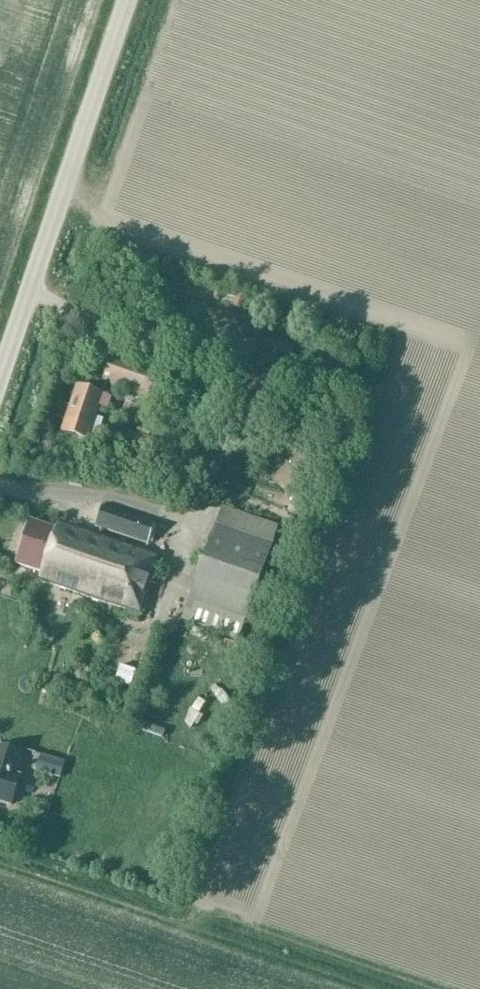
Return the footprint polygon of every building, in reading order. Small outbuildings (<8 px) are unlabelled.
[(123,325),(119,337),(132,341),(136,330),(123,325)] [(108,411),(112,398),(76,386),(60,432),(88,442),(99,407),(108,411)] [(126,404),(122,417),(131,420),(136,407),(126,404)] [(116,428),(118,414),(103,412),(101,427),(116,428)] [(300,502),(305,490),(312,492),(315,481),(294,475),(290,486),(295,487),(291,498),(300,502)] [(148,545),(155,524),(102,506),(94,527),(148,545)] [(238,641),(280,525),(222,506),(181,621),(238,641)] [(55,529),(31,521),(16,565),(40,573),(38,580),(129,612),(126,621),(137,624),(140,616),(141,617),(155,575),(152,574),(157,557),(59,522),(55,529)] [(120,668),(115,683),(130,688),(135,673),(120,668)] [(11,807),(21,776),(15,774),(22,754),(0,747),(0,804),(11,807)] [(35,772),(59,779),(64,763),(40,755),(35,772)]
